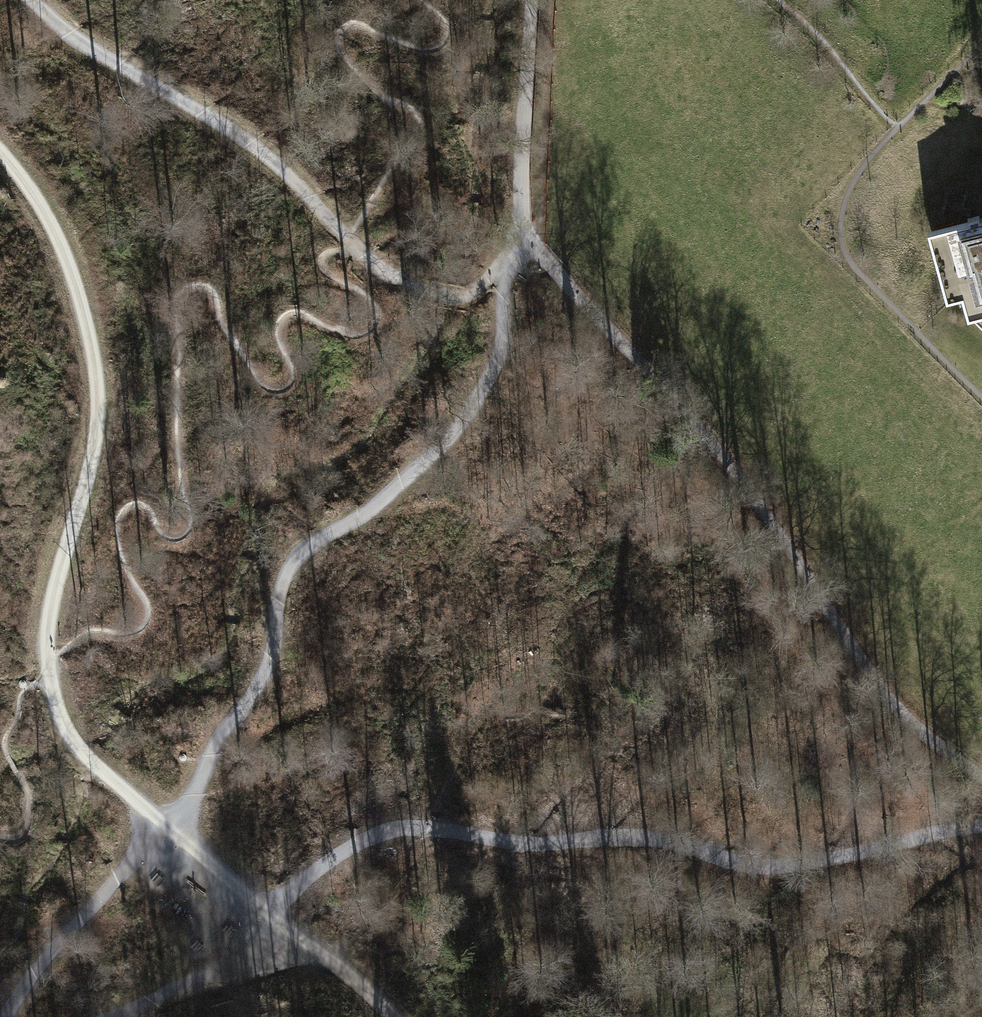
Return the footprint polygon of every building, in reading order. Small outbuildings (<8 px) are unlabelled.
[(980,217),(927,231),(946,301),(962,297),(968,319),(981,315),(981,216),(980,217)]
